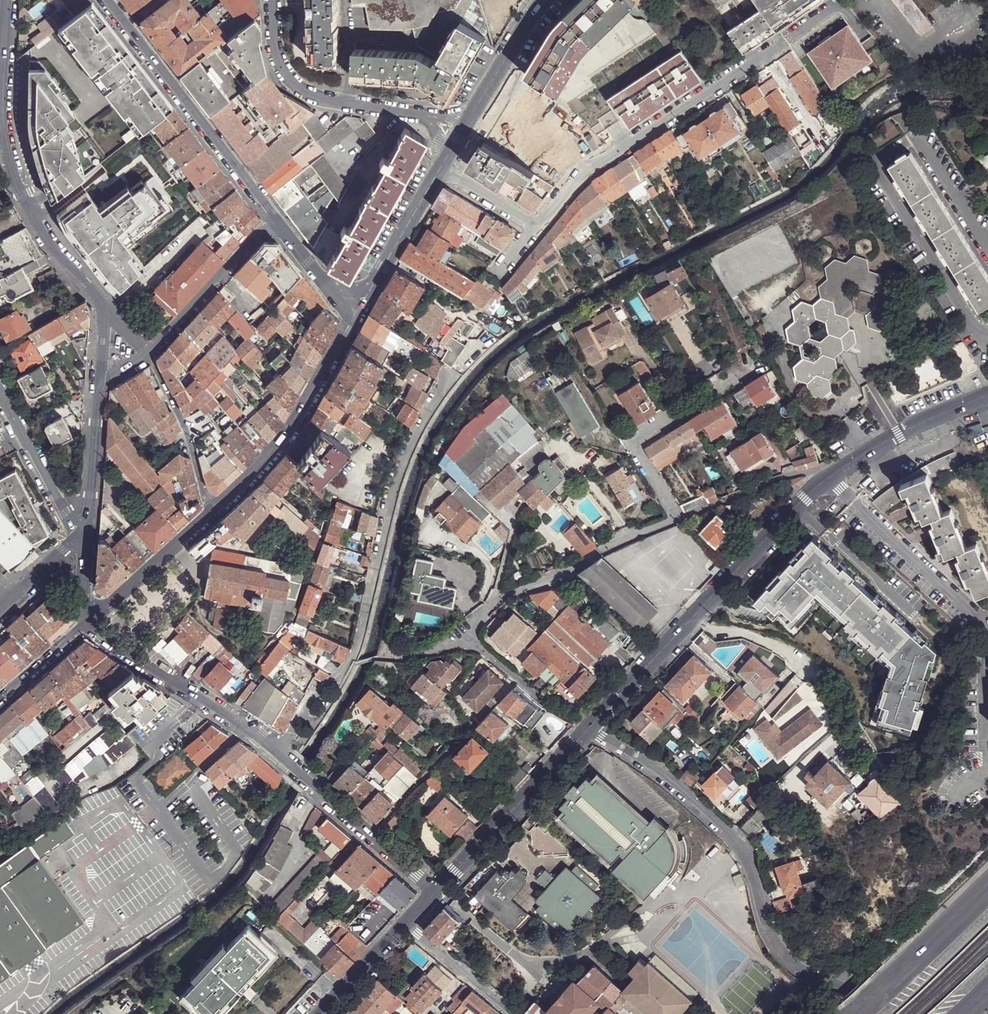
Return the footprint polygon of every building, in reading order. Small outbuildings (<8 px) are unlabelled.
[(84,9),(91,3),(89,0),(68,0),(64,3),(69,8),(69,9),(79,2),(84,9)] [(131,14),(150,0),(121,0),(131,14)] [(139,24),(159,50),(201,19),(201,18),(187,0),(170,0),(139,24)] [(223,1),(215,7),(236,34),(244,28),(254,20),(261,15),(259,0),(222,0),(223,1)] [(305,0),(306,8),(310,7),(312,61),(325,60),(336,60),(338,59),(338,53),(339,52),(339,48),(338,48),(338,44),(339,44),(339,37),(337,37),(337,33),(339,33),(338,27),(337,28),(337,15),(338,15),(338,11),(337,11),(337,6),(338,6),(337,0),(305,0)] [(465,73),(489,31),(479,0),(353,0),(353,6),(367,6),(368,11),(371,28),(406,29),(418,26),(423,50),(441,59),(465,73)] [(489,31),(512,0),(479,0),(489,31)] [(581,0),(574,0),(564,10),(548,27),(521,71),(525,74),(552,31),(566,15),(581,0)] [(557,95),(559,96),(559,97),(574,71),(581,60),(591,47),(600,38),(635,2),(633,0),(581,0),(566,15),(552,31),(525,74),(535,81),(542,85),(553,92),(557,95)] [(635,2),(640,8),(646,4),(651,0),(633,0),(635,2)] [(655,15),(660,11),(664,8),(658,0),(651,0),(646,4),(655,15)] [(708,0),(728,29),(737,24),(738,25),(754,15),(753,13),(762,8),(758,2),(756,0),(708,0)] [(758,2),(762,8),(777,30),(821,0),(756,0),(758,2)] [(920,37),(932,29),(910,0),(893,0),(920,37)] [(41,33),(44,38),(58,28),(84,9),(79,2),(69,9),(69,8),(58,17),(55,14),(38,28),(41,33)] [(574,71),(559,97),(567,104),(591,127),(599,121),(591,108),(609,97),(680,49),(660,23),(655,15),(646,4),(640,8),(635,2),(600,38),(591,47),(581,60),(574,71)] [(84,9),(58,28),(139,133),(154,122),(156,120),(172,108),(91,3),(84,9)] [(201,19),(159,50),(180,77),(228,41),(236,34),(215,7),(201,18),(201,19)] [(19,8),(18,18),(28,11),(26,8),(23,8),(19,8)] [(777,30),(762,8),(753,13),(754,15),(738,25),(737,24),(728,29),(744,51),(777,30)] [(655,15),(660,23),(665,19),(664,17),(660,11),(655,15)] [(202,106),(210,116),(265,73),(260,51),(255,43),(261,38),(261,28),(254,20),(244,28),(236,34),(228,41),(180,77),(192,93),(195,96),(199,102),(202,106)] [(810,52),(839,94),(891,59),(873,36),(861,44),(849,25),(810,52)] [(32,40),(35,45),(44,38),(41,33),(32,40)] [(615,106),(629,127),(703,79),(680,49),(609,97),(615,106)] [(448,102),(465,73),(441,59),(438,63),(422,53),(356,50),(354,77),(379,79),(420,81),(437,91),(435,95),(448,102)] [(803,71),(790,51),(779,59),(787,72),(789,74),(794,71),(797,75),(803,71)] [(336,68),(336,60),(325,60),(325,69),(336,68)] [(46,62),(29,61),(28,112),(28,119),(30,132),(34,149),(38,165),(46,187),(48,186),(56,197),(78,181),(92,170),(80,155),(84,152),(80,148),(82,146),(70,130),(76,124),(68,114),(77,107),(58,84),(62,81),(46,62)] [(766,67),(751,77),(756,84),(764,79),(770,74),(766,67)] [(828,104),(804,70),(803,71),(797,75),(791,80),(794,84),(803,97),(807,104),(814,114),(828,104)] [(525,74),(521,71),(510,89),(525,98),(530,90),(535,81),(525,74)] [(794,71),(789,74),(784,78),(791,86),(794,84),(791,80),(797,75),(794,71)] [(268,82),(265,73),(210,116),(227,138),(232,144),(247,164),(293,129),(300,123),(303,121),(312,114),(314,112),(283,96),(282,98),(282,97),(281,96),(280,95),(279,95),(278,94),(277,94),(276,94),(275,95),(274,95),(270,88),(271,88),(269,85),(268,83),(268,82)] [(757,87),(764,98),(777,89),(780,87),(774,77),(766,82),(757,87)] [(764,79),(756,84),(756,85),(757,87),(766,82),(764,79)] [(542,85),(535,81),(530,90),(545,99),(544,102),(552,107),(559,96),(557,95),(553,92),(542,85)] [(760,110),(769,104),(764,98),(757,87),(756,85),(741,96),(746,103),(754,114),(755,113),(760,110)] [(787,132),(800,123),(798,120),(789,106),(785,101),(780,93),(777,89),(764,98),(769,104),(783,126),(787,132)] [(783,91),(780,93),(785,101),(789,99),(784,91),(783,91)] [(591,108),(599,121),(605,127),(616,119),(610,110),(615,106),(609,97),(591,108)] [(513,98),(500,120),(504,122),(517,130),(519,131),(523,124),(531,109),(513,98)] [(731,119),(737,114),(729,101),(722,106),(724,108),(731,119)] [(789,106),(798,120),(802,118),(792,103),(789,106)] [(801,153),(810,168),(817,162),(826,152),(844,132),(839,126),(841,124),(828,104),(814,114),(816,116),(810,121),(812,124),(810,124),(802,118),(798,120),(800,123),(787,132),(790,137),(801,153)] [(164,130),(180,118),(172,108),(156,120),(158,123),(164,130)] [(704,121),(720,145),(721,144),(738,133),(740,132),(731,119),(724,108),(704,121)] [(531,109),(523,124),(527,127),(528,127),(537,112),(531,109)] [(312,114),(303,121),(300,123),(310,136),(314,141),(315,142),(327,132),(312,114)] [(172,140),(188,128),(180,118),(164,130),(170,138),(172,140)] [(344,119),(353,131),(364,123),(362,120),(346,118),(344,119)] [(551,120),(547,118),(545,120),(549,125),(546,127),(552,133),(558,128),(551,120)] [(344,119),(327,132),(315,142),(323,153),(324,154),(353,131),(344,119)] [(364,123),(353,131),(363,143),(375,133),(366,121),(364,123)] [(484,144),(506,157),(518,137),(493,121),(480,141),(484,144)] [(599,121),(591,127),(597,134),(605,127),(599,121)] [(718,146),(720,145),(704,121),(684,134),(691,145),(695,151),(698,156),(700,158),(702,157),(718,146)] [(517,130),(504,122),(502,125),(515,133),(517,130)] [(293,129),(247,164),(262,183),(293,158),(288,153),(310,136),(300,123),(293,129)] [(180,166),(203,148),(188,128),(172,140),(167,144),(165,145),(172,156),(180,166)] [(312,249),(326,266),(348,279),(386,211),(426,141),(404,128),(400,135),(397,141),(400,143),(389,162),(382,157),(379,164),(386,168),(375,186),(372,185),(366,196),(364,195),(362,197),(364,199),(358,210),(361,212),(351,230),(343,226),(338,235),(324,228),(312,249)] [(160,133),(166,141),(170,138),(164,130),(160,133)] [(682,149),(670,131),(652,142),(663,159),(672,153),(673,155),(682,149)] [(691,145),(684,134),(683,132),(677,136),(685,149),(691,145)] [(738,133),(721,144),(724,148),(741,137),(738,133)] [(763,153),(774,170),(801,153),(790,137),(779,143),(763,153)] [(315,142),(314,141),(293,158),(302,170),(304,169),(309,165),(321,155),(323,153),(315,142)] [(661,161),(663,159),(652,142),(643,148),(635,154),(646,170),(661,161)] [(520,198),(526,189),(531,181),(535,175),(506,157),(484,144),(482,147),(477,155),(474,160),(482,165),(477,172),(520,198)] [(721,150),(718,146),(702,157),(704,161),(721,150)] [(188,176),(196,186),(219,169),(203,148),(180,166),(188,176)] [(911,203),(933,190),(911,153),(889,167),(896,179),(905,194),(911,203)] [(327,164),(321,155),(309,165),(315,173),(327,164)] [(985,168),(987,166),(987,155),(980,160),(985,168)] [(169,158),(176,169),(180,166),(172,156),(169,158)] [(640,181),(647,177),(646,175),(644,172),(632,156),(613,168),(627,190),(640,181)] [(293,158),(262,183),(271,195),(292,178),(302,170),(293,158)] [(665,167),(667,170),(670,168),(663,159),(661,161),(665,167)] [(470,168),(477,172),(482,165),(474,160),(470,168)] [(665,167),(661,161),(646,170),(644,172),(646,175),(658,167),(660,171),(665,167)] [(346,189),(327,164),(315,173),(325,185),(334,197),(338,203),(346,189)] [(315,173),(309,165),(304,169),(310,177),(315,173)] [(183,180),(188,176),(180,166),(176,169),(175,170),(183,180)] [(619,196),(627,190),(619,179),(613,168),(593,182),(607,204),(619,196)] [(204,196),(227,179),(219,169),(196,186),(204,196)] [(304,169),(302,170),(292,178),(298,187),(310,177),(304,169)] [(86,192),(56,215),(65,232),(76,246),(105,285),(115,293),(139,272),(127,256),(132,252),(127,246),(123,241),(130,235),(131,237),(152,220),(151,218),(172,202),(153,177),(132,193),(130,191),(108,207),(109,208),(102,213),(98,208),(86,192)] [(292,178),(271,195),(277,203),(312,249),(324,228),(327,224),(333,212),(326,208),(334,197),(325,185),(307,199),(298,187),(292,178)] [(551,191),(554,187),(546,182),(540,178),(536,185),(549,193),(551,191)] [(212,207),(235,189),(227,179),(204,196),(211,206),(212,207)] [(903,196),(905,194),(896,179),(894,181),(903,196)] [(56,197),(50,201),(56,215),(86,192),(78,181),(56,197)] [(627,190),(633,199),(646,191),(640,181),(627,190)] [(577,199),(588,216),(607,204),(593,182),(579,195),(577,199)] [(48,186),(46,187),(50,201),(56,197),(48,186)] [(127,186),(98,208),(102,213),(109,208),(108,207),(130,191),(127,186)] [(181,188),(185,194),(190,191),(185,186),(181,188)] [(191,190),(199,201),(204,196),(196,186),(191,190)] [(659,194),(653,186),(648,189),(654,197),(659,194)] [(445,187),(434,206),(443,212),(444,212),(456,193),(445,187)] [(242,200),(243,200),(235,189),(212,207),(220,217),(242,200)] [(533,212),(544,200),(526,189),(520,198),(517,202),(533,212)] [(933,238),(955,224),(933,190),(911,203),(918,213),(927,228),(933,238)] [(444,212),(462,223),(470,228),(476,232),(488,213),(456,193),(444,212)] [(206,210),(211,206),(204,196),(199,201),(206,210)] [(610,208),(612,211),(624,204),(619,196),(607,204),(610,208)] [(571,232),(588,216),(577,199),(561,216),(571,232)] [(249,210),(242,200),(220,217),(227,227),(233,223),(249,210)] [(588,216),(591,220),(610,208),(607,204),(588,216)] [(260,222),(250,209),(249,210),(233,223),(236,227),(238,230),(242,236),(244,238),(260,222)] [(443,212),(432,230),(451,242),(462,223),(444,212),(443,212)] [(488,213),(476,232),(481,235),(503,249),(518,231),(488,213)] [(924,230),(927,228),(918,213),(915,214),(924,230)] [(569,239),(574,236),(571,232),(561,216),(546,235),(555,248),(569,239)] [(574,236),(591,220),(588,216),(571,232),(574,236)] [(156,224),(152,220),(131,237),(130,235),(123,241),(127,246),(156,224)] [(222,232),(214,222),(211,224),(204,230),(212,240),(215,238),(222,232)] [(462,223),(451,242),(459,246),(462,240),(466,234),(470,228),(462,223)] [(948,262),(954,272),(976,258),(955,224),(933,238),(939,247),(948,262)] [(25,228),(0,241),(0,278),(0,279),(21,268),(36,261),(42,257),(38,250),(25,228)] [(429,228),(418,246),(440,260),(447,248),(451,242),(432,230),(429,228)] [(229,233),(225,229),(222,232),(215,238),(222,245),(231,235),(229,233)] [(232,236),(240,244),(242,241),(240,238),(242,236),(238,230),(232,236)] [(231,235),(222,245),(214,253),(223,261),(240,244),(232,236),(231,235)] [(477,242),(498,255),(503,249),(481,235),(477,242)] [(542,267),(560,256),(556,250),(555,248),(546,235),(532,253),(542,267)] [(556,250),(570,241),(569,239),(555,248),(556,250)] [(206,246),(206,245),(203,242),(186,260),(167,281),(165,279),(154,291),(142,304),(153,314),(148,319),(150,321),(161,329),(177,312),(189,299),(211,275),(223,261),(214,253),(206,246)] [(285,290),(301,274),(277,243),(265,242),(234,275),(243,283),(242,285),(247,289),(248,288),(261,300),(271,289),(265,284),(273,276),(285,290)] [(412,242),(400,261),(440,284),(443,286),(450,290),(463,298),(466,294),(476,282),(447,264),(440,260),(418,246),(412,242)] [(946,264),(948,262),(939,247),(936,249),(946,264)] [(447,248),(440,260),(447,264),(454,252),(447,248)] [(143,267),(132,252),(127,256),(139,272),(143,267)] [(542,267),(532,253),(517,271),(517,272),(509,281),(503,287),(505,289),(511,298),(525,286),(534,277),(535,275),(535,273),(534,272),(539,269),(541,272),(544,270),(542,267)] [(851,329),(848,317),(856,311),(867,314),(876,306),(888,310),(897,302),(894,289),(883,286),(881,274),(869,271),(867,259),(855,255),(846,263),(835,259),(826,268),(828,279),(819,287),(822,298),(813,305),(803,301),(793,310),(795,321),(786,329),(789,342),(801,346),(811,338),(808,327),(817,319),(827,322),(830,334),(841,338),(851,329)] [(544,270),(562,259),(560,256),(542,267),(544,270)] [(47,263),(42,257),(36,261),(39,267),(47,263)] [(954,272),(960,282),(969,296),(977,309),(987,302),(987,277),(976,258),(954,272)] [(39,267),(36,261),(21,268),(25,276),(39,268),(39,267)] [(678,266),(669,271),(675,282),(687,275),(682,264),(678,266)] [(21,268),(0,279),(0,285),(1,287),(0,287),(0,296),(4,294),(7,300),(10,301),(32,289),(25,276),(21,268)] [(395,269),(383,290),(403,307),(408,312),(424,285),(395,269)] [(666,272),(656,277),(664,288),(671,283),(672,284),(674,283),(666,272)] [(676,292),(679,290),(692,282),(687,275),(675,282),(674,283),(672,284),(676,292)] [(327,307),(304,277),(290,292),(297,299),(298,298),(317,315),(324,308),(325,308),(327,307)] [(478,303),(483,308),(482,309),(494,316),(497,312),(495,310),(493,308),(495,305),(493,304),(496,299),(501,293),(505,289),(503,287),(499,283),(494,288),(494,287),(490,292),(482,285),(476,281),(476,282),(466,294),(463,298),(467,300),(470,297),(478,303)] [(482,285),(490,292),(494,287),(485,281),(482,285)] [(969,296),(960,282),(958,283),(967,298),(969,296)] [(671,283),(664,288),(648,297),(660,317),(683,303),(676,292),(672,284),(671,283)] [(525,286),(511,298),(513,301),(528,288),(525,286)] [(219,291),(231,304),(234,297),(224,287),(223,287),(219,291)] [(383,290),(369,315),(389,327),(399,312),(403,307),(383,290)] [(794,290),(787,296),(792,302),(800,296),(794,290)] [(226,317),(235,308),(231,304),(219,291),(210,301),(200,312),(215,328),(226,317)] [(297,299),(290,292),(284,298),(295,308),(298,310),(301,307),(295,301),(297,299)] [(467,300),(476,306),(478,303),(470,297),(467,300)] [(288,315),(295,308),(284,298),(275,308),(290,323),(292,320),(288,315)] [(501,303),(496,299),(493,304),(495,305),(493,308),(495,310),(501,303)] [(86,300),(78,304),(57,317),(64,329),(90,315),(86,300)] [(428,304),(427,308),(442,319),(446,313),(434,303),(433,305),(431,307),(428,304)] [(890,323),(888,310),(876,306),(867,314),(869,327),(881,331),(890,323)] [(403,307),(399,312),(414,323),(415,323),(417,320),(417,319),(408,312),(403,307)] [(594,322),(587,326),(598,347),(619,335),(626,332),(612,307),(605,311),(607,315),(594,322)] [(247,339),(247,338),(255,330),(235,308),(226,317),(247,339)] [(290,323),(275,308),(265,319),(276,329),(282,335),(284,333),(290,327),(292,325),(290,323)] [(340,322),(325,308),(324,308),(317,315),(311,323),(329,340),(340,322)] [(415,323),(434,337),(445,321),(442,319),(427,308),(417,319),(417,320),(415,323)] [(7,341),(31,328),(23,314),(21,315),(17,309),(0,318),(0,328),(7,341)] [(592,318),(594,322),(607,315),(605,311),(592,318)] [(215,328),(200,312),(185,329),(201,347),(217,330),(215,328)] [(89,329),(90,315),(64,329),(68,336),(81,328),(82,329),(89,329)] [(369,315),(360,330),(382,344),(391,329),(389,327),(369,315)] [(64,329),(57,317),(42,325),(41,326),(49,338),(64,329)] [(276,329),(265,319),(265,318),(256,328),(266,339),(276,329)] [(452,327),(440,342),(445,345),(451,337),(458,328),(463,321),(464,320),(458,318),(452,327)] [(445,321),(434,337),(440,342),(452,327),(445,321)] [(474,326),(463,321),(458,328),(460,330),(460,334),(467,337),(474,326)] [(322,353),(329,340),(311,323),(303,337),(322,353)] [(49,338),(41,326),(37,328),(28,333),(29,334),(31,338),(36,346),(41,354),(54,346),(49,338)] [(602,356),(599,350),(598,347),(587,326),(575,332),(590,361),(602,356)] [(219,368),(206,353),(201,347),(185,329),(169,346),(185,364),(190,370),(190,371),(196,377),(203,385),(211,377),(219,368)] [(389,349),(392,351),(400,338),(402,336),(396,332),(391,329),(382,344),(389,349)] [(398,329),(396,332),(402,336),(404,337),(406,334),(398,329)] [(843,350),(847,351),(857,342),(854,330),(851,329),(841,338),(843,350)] [(206,353),(222,336),(217,330),(201,347),(206,353)] [(360,330),(352,346),(373,359),(376,355),(382,344),(360,330)] [(411,342),(425,351),(427,348),(406,334),(404,337),(411,342)] [(841,338),(830,334),(821,341),(824,354),(835,358),(843,350),(841,338)] [(598,347),(599,350),(621,338),(619,335),(598,347)] [(86,367),(88,336),(70,339),(86,367)] [(227,360),(236,351),(235,350),(222,336),(206,353),(219,368),(227,360)] [(402,336),(400,338),(404,342),(409,344),(411,342),(404,337),(402,336)] [(314,367),(322,353),(303,337),(300,343),(296,349),(314,367)] [(465,346),(451,337),(445,345),(449,348),(441,361),(444,362),(451,367),(465,346)] [(750,342),(755,350),(762,346),(757,337),(750,342)] [(36,346),(31,338),(11,349),(14,356),(18,364),(22,370),(41,359),(35,347),(36,346)] [(254,360),(261,352),(247,338),(247,339),(235,350),(236,351),(241,357),(248,364),(254,360)] [(287,351),(293,346),(290,343),(285,349),(287,351)] [(382,344),(376,355),(383,360),(389,349),(382,344)] [(185,364),(169,346),(163,353),(172,364),(170,367),(175,375),(185,364)] [(352,346),(343,361),(374,380),(383,366),(381,365),(373,359),(352,346)] [(759,356),(766,352),(762,346),(755,350),(759,356)] [(307,380),(314,367),(296,349),(290,362),(307,380)] [(512,362),(510,365),(507,373),(509,379),(538,363),(530,349),(512,362)] [(232,365),(241,357),(236,351),(227,360),(232,365)] [(300,393),(307,380),(290,362),(281,353),(280,352),(271,362),(271,363),(275,367),(280,373),(300,393)] [(172,364),(163,353),(156,360),(161,369),(170,367),(172,364)] [(838,371),(835,358),(824,354),(815,362),(804,359),(794,367),(797,379),(808,383),(811,395),(823,399),(832,391),(830,379),(838,371)] [(376,355),(373,359),(381,365),(383,360),(376,355)] [(10,368),(18,364),(14,356),(6,360),(10,368)] [(441,361),(434,356),(424,372),(435,379),(444,362),(441,361)] [(265,366),(270,362),(266,357),(261,362),(265,366)] [(231,366),(232,365),(227,360),(219,368),(226,376),(234,369),(231,366)] [(258,364),(254,360),(248,364),(252,369),(258,364)] [(343,361),(335,376),(366,397),(376,382),(374,380),(343,361)] [(272,371),(275,367),(271,363),(267,366),(272,371)] [(180,380),(190,370),(185,364),(175,375),(180,380)] [(53,387),(41,365),(18,378),(29,399),(53,387)] [(428,375),(412,366),(404,379),(420,388),(428,375)] [(173,393),(185,388),(180,380),(175,375),(170,367),(161,369),(173,393)] [(222,381),(226,376),(219,368),(211,377),(227,394),(231,391),(222,381)] [(127,380),(143,404),(146,409),(160,400),(159,398),(143,370),(127,380)] [(185,388),(196,377),(190,371),(190,370),(180,380),(185,388)] [(290,411),(300,393),(280,373),(266,384),(270,389),(290,411)] [(757,379),(746,386),(756,402),(758,405),(777,393),(764,374),(757,379)] [(344,406),(356,415),(361,407),(367,398),(366,397),(335,376),(325,394),(344,406)] [(394,383),(399,386),(403,379),(398,376),(394,383)] [(84,398),(85,382),(80,381),(80,378),(72,377),(84,398)] [(212,396),(203,385),(196,377),(185,388),(200,406),(203,411),(206,413),(213,422),(218,429),(222,433),(228,442),(248,465),(260,451),(240,428),(237,424),(235,422),(225,410),(212,396)] [(244,414),(242,412),(234,402),(227,394),(211,377),(203,385),(212,396),(225,410),(235,422),(244,414)] [(112,388),(129,413),(143,404),(127,380),(112,388)] [(583,436),(590,432),(601,426),(574,382),(557,392),(583,436)] [(619,394),(638,424),(657,412),(638,382),(619,394)] [(756,402),(746,386),(736,392),(747,408),(756,402)] [(427,394),(415,387),(406,402),(407,402),(419,410),(422,406),(427,394)] [(200,406),(185,388),(173,393),(183,413),(200,406)] [(284,421),(290,411),(270,389),(261,396),(267,403),(284,421)] [(231,391),(227,394),(234,402),(238,399),(231,391)] [(503,392),(489,404),(505,422),(515,434),(500,447),(494,452),(495,458),(501,467),(503,466),(505,467),(506,466),(507,467),(511,463),(518,457),(538,441),(532,433),(535,431),(503,392)] [(325,394),(318,406),(336,418),(344,406),(325,394)] [(82,424),(84,398),(75,403),(74,401),(70,403),(75,413),(82,424)] [(367,398),(361,407),(368,412),(374,402),(367,398)] [(160,400),(146,409),(158,423),(168,414),(160,400)] [(75,413),(70,403),(68,401),(43,414),(48,423),(62,416),(64,419),(75,413)] [(690,421),(697,431),(706,426),(729,411),(722,401),(690,421)] [(419,410),(407,402),(396,416),(411,426),(419,410)] [(276,432),(284,421),(267,403),(258,411),(276,432)] [(143,433),(150,429),(158,424),(158,423),(146,409),(143,404),(129,413),(143,433)] [(268,441),(276,432),(258,411),(251,404),(248,407),(246,405),(244,407),(246,409),(242,412),(244,414),(246,416),(249,419),(268,441)] [(489,404),(482,410),(489,419),(483,424),(486,427),(475,437),(479,441),(463,455),(456,461),(472,480),(489,464),(498,475),(507,467),(506,466),(505,467),(503,466),(501,467),(495,458),(494,452),(500,447),(515,434),(505,422),(489,404)] [(203,411),(200,406),(183,413),(186,418),(187,417),(203,411)] [(318,406),(311,419),(322,427),(327,432),(336,418),(318,406)] [(344,406),(336,418),(351,429),(356,433),(363,439),(373,426),(356,415),(344,406)] [(762,412),(766,418),(771,414),(768,409),(762,412)] [(158,424),(162,432),(176,420),(172,410),(168,414),(158,423),(158,424)] [(461,429),(440,462),(450,471),(474,495),(481,489),(472,480),(456,461),(463,455),(453,444),(469,429),(475,437),(486,427),(483,424),(489,419),(482,410),(461,429)] [(203,411),(187,417),(190,424),(200,417),(206,413),(203,411)] [(729,411),(706,426),(714,439),(724,432),(736,424),(729,411)] [(213,422),(206,413),(200,417),(206,427),(213,422)] [(105,447),(111,454),(147,498),(161,484),(164,482),(147,462),(107,414),(105,447)] [(73,437),(64,419),(62,416),(48,423),(45,425),(44,427),(55,447),(57,448),(60,449),(63,447),(64,445),(63,442),(73,437)] [(240,428),(249,419),(246,416),(237,424),(240,428)] [(336,418),(327,432),(334,437),(341,427),(348,433),(351,429),(336,418)] [(260,451),(268,441),(249,419),(240,428),(260,451)] [(162,432),(170,445),(172,444),(173,439),(176,434),(181,430),(176,420),(162,432)] [(667,436),(677,452),(678,453),(690,445),(692,448),(700,443),(701,444),(703,443),(702,442),(703,441),(697,431),(690,421),(667,436)] [(218,429),(213,422),(206,427),(203,429),(197,433),(193,437),(193,439),(194,444),(199,443),(198,441),(200,440),(202,438),(212,432),(218,429)] [(814,434),(807,423),(794,431),(801,442),(814,434)] [(162,441),(166,448),(170,445),(162,432),(158,424),(150,429),(154,435),(158,443),(162,441)] [(742,432),(736,424),(724,432),(729,440),(742,432)] [(296,464),(301,468),(308,474),(312,478),(318,483),(323,476),(349,450),(334,437),(327,432),(322,427),(308,449),(301,457),(296,464)] [(479,441),(475,437),(469,429),(453,444),(463,455),(479,441)] [(537,430),(535,431),(532,433),(538,441),(542,446),(547,442),(537,430)] [(775,452),(762,431),(730,451),(731,452),(740,468),(742,470),(745,468),(763,457),(764,459),(775,452)] [(207,445),(217,439),(216,437),(212,432),(208,435),(202,438),(207,445)] [(584,438),(594,440),(595,440),(590,432),(583,436),(584,438)] [(352,438),(360,444),(363,439),(356,433),(352,438)] [(587,444),(594,440),(584,438),(583,436),(582,437),(587,444)] [(656,466),(677,452),(667,436),(646,448),(656,466)] [(543,447),(542,446),(538,441),(518,457),(523,463),(526,461),(542,448),(543,447)] [(241,471),(248,465),(228,442),(222,445),(224,449),(227,453),(241,471)] [(223,457),(227,453),(224,449),(222,445),(220,443),(215,445),(218,448),(220,452),(223,457)] [(808,457),(816,454),(813,445),(804,448),(808,457)] [(802,459),(794,446),(786,451),(793,462),(802,459)] [(212,466),(223,457),(220,452),(218,448),(206,458),(212,466)] [(542,448),(526,461),(538,475),(544,469),(542,466),(541,463),(547,458),(542,448)] [(659,470),(675,460),(680,457),(678,453),(677,452),(656,466),(659,470)] [(176,471),(190,458),(190,457),(186,456),(185,456),(182,454),(180,453),(159,470),(166,480),(170,476),(176,471)] [(227,484),(241,471),(227,453),(223,457),(212,466),(227,484)] [(198,456),(203,473),(212,466),(206,458),(203,454),(198,456)] [(275,468),(263,481),(279,495),(301,468),(296,464),(286,454),(275,468)] [(808,457),(802,459),(793,462),(798,470),(819,463),(816,454),(808,457)] [(925,468),(900,484),(901,484),(927,474),(930,480),(960,467),(954,455),(925,468)] [(164,482),(166,480),(159,470),(156,467),(161,463),(156,456),(147,462),(164,482)] [(554,461),(561,471),(567,467),(559,456),(554,461)] [(523,463),(518,457),(511,463),(523,478),(530,472),(523,463)] [(678,466),(684,463),(680,457),(675,460),(678,466)] [(192,472),(190,458),(176,471),(178,477),(192,472)] [(544,469),(553,462),(550,459),(547,458),(541,463),(542,466),(544,469)] [(526,461),(523,463),(530,472),(535,478),(538,475),(526,461)] [(538,475),(535,478),(549,493),(554,487),(565,477),(566,477),(561,471),(554,461),(553,462),(544,469),(538,475)] [(511,463),(507,467),(498,475),(481,489),(500,508),(511,499),(520,491),(520,490),(527,485),(527,484),(522,478),(523,478),(511,463)] [(481,489),(498,475),(489,464),(472,480),(481,489)] [(215,494),(227,484),(212,466),(203,473),(206,484),(215,494)] [(633,484),(628,477),(623,468),(609,476),(627,506),(637,500),(629,486),(633,484)] [(46,529),(15,469),(0,477),(0,497),(4,495),(7,494),(8,493),(6,489),(8,487),(10,492),(17,504),(25,520),(20,523),(16,525),(33,543),(35,545),(45,536),(48,533),(46,529)] [(194,481),(192,472),(178,477),(179,479),(182,487),(194,481)] [(904,493),(910,490),(912,498),(915,505),(919,514),(921,513),(924,520),(932,516),(935,523),(933,523),(937,533),(939,539),(942,547),(937,550),(940,558),(958,551),(960,557),(958,558),(962,568),(965,574),(969,584),(971,583),(976,597),(987,592),(987,571),(977,543),(967,547),(951,509),(943,512),(930,480),(927,474),(901,484),(904,493)] [(438,480),(432,475),(424,488),(420,498),(418,506),(423,508),(428,495),(431,487),(432,488),(438,480)] [(793,478),(789,480),(795,488),(807,476),(806,475),(793,478)] [(565,477),(554,487),(560,493),(571,483),(565,477)] [(318,483),(312,478),(307,484),(322,498),(324,496),(328,492),(318,483)] [(549,493),(535,478),(527,484),(527,485),(520,490),(520,491),(532,504),(534,507),(535,507),(539,502),(543,505),(544,504),(548,509),(556,502),(548,494),(549,493)] [(199,500),(194,481),(182,487),(185,496),(187,505),(199,500)] [(263,481),(251,493),(268,508),(274,502),(279,495),(263,481)] [(156,507),(160,511),(170,501),(173,498),(161,484),(147,498),(156,508),(156,507)] [(901,484),(900,484),(876,502),(884,511),(905,496),(904,493),(901,484)] [(709,503),(718,499),(713,488),(702,492),(705,495),(709,503)] [(14,505),(11,506),(10,507),(0,497),(0,508),(16,525),(20,523),(25,520),(17,504),(10,492),(8,493),(7,494),(14,505)] [(324,496),(330,502),(332,496),(328,492),(324,496)] [(228,527),(242,540),(267,512),(270,509),(268,508),(251,493),(243,500),(235,507),(222,520),(228,527)] [(457,512),(462,507),(463,505),(452,494),(445,501),(457,512)] [(686,513),(709,503),(705,495),(680,505),(684,512),(686,513)] [(201,506),(199,500),(187,505),(185,496),(178,500),(181,509),(188,518),(201,506)] [(170,501),(160,511),(167,519),(173,514),(179,510),(170,501)] [(481,524),(462,507),(457,512),(445,501),(438,510),(440,512),(436,517),(442,523),(447,518),(449,521),(448,522),(467,540),(481,524)] [(274,502),(268,508),(270,509),(273,512),(276,514),(281,508),(274,502)] [(348,506),(338,502),(337,505),(331,522),(341,525),(348,506)] [(735,517),(741,511),(732,503),(725,506),(735,517)] [(276,514),(303,538),(314,547),(315,548),(319,535),(311,529),(298,518),(283,505),(281,508),(276,514)] [(341,525),(342,526),(346,527),(352,507),(348,506),(341,525)] [(154,549),(176,529),(167,519),(160,511),(156,507),(156,508),(134,527),(154,549)] [(10,568),(35,545),(33,543),(16,525),(0,508),(0,557),(10,568)] [(176,529),(188,518),(181,509),(179,510),(173,514),(167,519),(176,529)] [(100,510),(98,539),(102,539),(105,537),(109,534),(117,528),(100,510)] [(362,511),(357,530),(374,535),(378,517),(376,516),(376,517),(362,511)] [(706,524),(701,530),(699,532),(718,549),(732,534),(721,524),(725,520),(717,513),(715,515),(712,518),(706,524)] [(315,525),(302,514),(298,518),(311,529),(315,525)] [(530,525),(521,519),(519,527),(527,531),(530,525)] [(695,525),(701,530),(706,524),(700,519),(695,525)] [(222,520),(205,534),(212,540),(228,527),(222,520)] [(341,525),(331,522),(324,543),(336,546),(342,526),(341,525)] [(507,544),(510,531),(502,523),(494,531),(507,544)] [(593,541),(577,523),(565,534),(584,554),(597,546),(593,541)] [(311,529),(319,535),(321,530),(315,525),(311,529)] [(212,540),(215,542),(236,547),(242,540),(228,527),(212,540)] [(105,539),(111,546),(116,542),(109,534),(105,537),(102,539),(105,539)] [(205,534),(189,549),(197,558),(210,547),(215,542),(212,540),(205,534)] [(111,546),(131,569),(145,557),(124,535),(116,542),(111,546)] [(767,585),(754,600),(765,610),(770,605),(778,613),(788,622),(810,598),(815,593),(823,600),(825,597),(848,618),(845,622),(844,623),(855,632),(857,630),(870,642),(868,644),(879,654),(883,650),(896,661),(892,674),(888,672),(883,686),(887,687),(876,723),(910,733),(912,726),(918,707),(914,705),(917,696),(921,697),(936,649),(925,639),(922,641),(894,616),(896,613),(883,601),(881,604),(852,578),(855,575),(843,565),(840,567),(829,557),(832,554),(812,536),(804,544),(803,543),(795,552),(799,556),(793,562),(791,560),(779,572),(782,575),(770,588),(767,585)] [(303,538),(294,560),(303,562),(309,564),(314,547),(303,538)] [(107,591),(131,569),(111,546),(105,539),(102,539),(98,539),(95,586),(107,591)] [(336,546),(324,543),(317,562),(318,562),(329,565),(334,550),(336,546)] [(213,549),(210,561),(244,567),(246,555),(213,549)] [(339,552),(334,550),(329,565),(330,566),(334,567),(339,552)] [(799,556),(795,552),(789,558),(791,560),(793,562),(799,556)] [(246,555),(244,567),(259,570),(260,564),(266,565),(267,559),(246,555)] [(366,556),(362,555),(359,563),(368,567),(370,558),(366,556)] [(603,557),(581,572),(641,629),(658,609),(603,557)] [(265,574),(289,579),(292,563),(267,559),(266,565),(265,570),(265,574)] [(434,562),(418,559),(411,590),(421,593),(420,599),(454,607),(457,589),(445,586),(447,578),(432,575),(434,562)] [(210,561),(206,585),(253,593),(261,594),(261,591),(286,596),(289,579),(265,574),(265,570),(259,570),(244,567),(210,561)] [(318,562),(310,584),(322,588),(330,566),(329,565),(318,562)] [(286,596),(284,607),(292,610),(308,566),(303,565),(293,563),(292,563),(289,579),(286,596)] [(334,567),(330,566),(322,588),(328,590),(336,567),(334,567)] [(767,585),(770,588),(782,575),(779,572),(778,571),(766,584),(767,585)] [(322,588),(310,584),(300,611),(311,615),(312,615),(322,588)] [(206,585),(204,595),(212,599),(214,600),(217,600),(230,602),(248,606),(248,607),(249,607),(250,606),(259,608),(268,609),(269,605),(259,603),(252,602),(253,593),(206,585)] [(560,596),(552,588),(530,594),(547,610),(552,605),(560,596)] [(348,599),(361,604),(363,594),(351,590),(348,599)] [(421,593),(411,590),(409,600),(456,611),(457,608),(454,607),(420,599),(421,593)] [(259,603),(269,605),(284,607),(286,596),(261,591),(261,594),(259,603)] [(252,602),(259,603),(261,594),(253,593),(252,602)] [(34,610),(26,616),(45,637),(68,617),(49,596),(37,607),(34,610)] [(848,618),(825,597),(823,600),(822,601),(845,622),(848,618)] [(810,598),(788,622),(792,626),(814,601),(810,598)] [(230,602),(217,600),(216,607),(213,620),(212,626),(228,629),(231,608),(229,608),(230,602)] [(596,631),(569,605),(561,613),(556,619),(554,622),(551,626),(547,630),(529,649),(532,653),(523,663),(538,677),(540,675),(553,688),(561,679),(574,668),(581,675),(587,668),(610,644),(608,642),(596,631)] [(556,619),(561,613),(552,605),(547,610),(556,619)] [(778,613),(770,605),(765,610),(773,618),(778,613)] [(268,609),(259,608),(257,618),(260,628),(265,629),(270,630),(275,631),(282,623),(283,612),(268,609)] [(300,611),(298,616),(309,619),(311,615),(300,611)] [(26,616),(22,612),(6,627),(12,633),(33,656),(49,642),(45,637),(26,616)] [(513,642),(521,650),(537,632),(514,612),(507,620),(506,619),(502,623),(495,617),(486,627),(493,634),(508,647),(513,642)] [(187,613),(175,627),(180,632),(196,645),(200,641),(210,633),(187,613)] [(298,616),(295,624),(305,628),(309,619),(298,616)] [(72,621),(68,617),(45,637),(49,642),(72,621)] [(596,631),(608,642),(617,632),(605,621),(596,631)] [(295,624),(294,624),(287,632),(294,635),(304,640),(309,630),(305,628),(295,624)] [(6,627),(0,633),(0,644),(12,633),(6,627)] [(309,630),(304,640),(310,643),(307,648),(317,653),(320,647),(324,649),(329,639),(314,632),(309,630)] [(868,644),(870,642),(857,630),(855,632),(868,644)] [(174,638),(189,652),(196,645),(180,632),(174,638)] [(287,632),(283,637),(290,643),(294,635),(287,632)] [(33,656),(12,633),(0,644),(0,646),(20,668),(33,656)] [(228,648),(210,633),(200,641),(219,657),(228,648)] [(505,650),(508,647),(493,634),(490,636),(505,650)] [(290,643),(283,637),(279,641),(280,642),(291,650),(294,646),(290,643)] [(627,650),(636,658),(648,645),(639,637),(627,650)] [(351,649),(329,639),(324,649),(336,655),(333,660),(341,664),(343,662),(351,649)] [(85,641),(67,657),(75,668),(99,650),(85,641)] [(289,651),(291,650),(280,642),(277,646),(285,652),(287,654),(289,651)] [(516,655),(521,650),(513,642),(508,647),(516,655)] [(20,668),(0,646),(0,672),(6,679),(20,668)] [(268,656),(258,668),(266,675),(268,672),(281,658),(285,652),(277,646),(268,656)] [(233,653),(228,648),(219,657),(225,662),(233,653)] [(99,650),(75,668),(81,676),(91,669),(107,655),(102,652),(99,650)] [(883,650),(879,654),(890,664),(888,672),(892,674),(896,661),(883,650)] [(268,656),(264,653),(253,665),(258,668),(268,656)] [(711,670),(693,653),(665,684),(674,693),(682,700),(711,670)] [(753,654),(751,656),(775,677),(763,691),(765,693),(779,677),(753,654)] [(107,655),(91,669),(99,675),(102,676),(118,662),(112,658),(107,655)] [(751,656),(736,673),(746,682),(741,687),(756,699),(763,691),(775,677),(751,656)] [(67,657),(51,672),(65,691),(69,697),(87,683),(81,676),(75,668),(67,657)] [(281,658),(268,672),(271,676),(284,661),(281,658)] [(322,667),(332,673),(340,666),(327,658),(322,667)] [(206,660),(203,663),(209,669),(215,662),(213,660),(209,663),(206,660)] [(432,669),(427,674),(442,687),(451,677),(453,679),(463,667),(455,660),(452,664),(447,662),(445,663),(443,661),(433,662),(429,667),(432,669)] [(219,687),(231,674),(232,672),(219,661),(205,676),(218,688),(219,687)] [(380,662),(378,663),(374,668),(394,669),(394,661),(390,661),(382,661),(380,662)] [(118,662),(102,676),(113,688),(132,670),(123,665),(118,662)] [(203,663),(193,674),(200,679),(209,669),(203,663)] [(425,672),(419,668),(407,681),(413,686),(425,672)] [(574,668),(561,679),(569,687),(581,675),(574,668)] [(596,677),(587,668),(581,675),(569,687),(578,695),(596,677)] [(81,676),(87,683),(88,685),(99,675),(91,669),(81,676)] [(263,675),(257,669),(252,676),(258,681),(263,675)] [(329,676),(319,669),(314,677),(323,682),(329,676)] [(113,688),(101,698),(107,703),(109,706),(112,704),(117,710),(119,709),(124,714),(125,713),(128,717),(137,709),(144,718),(168,698),(160,689),(160,688),(158,689),(153,684),(152,685),(149,681),(147,683),(145,681),(142,677),(141,678),(138,674),(136,676),(132,670),(113,688)] [(489,670),(463,698),(478,712),(504,683),(489,670)] [(51,672),(32,688),(42,703),(45,707),(46,708),(49,705),(54,701),(65,691),(51,672)] [(425,672),(413,686),(430,701),(435,695),(441,688),(442,687),(427,674),(425,672)] [(236,679),(231,674),(219,687),(224,692),(236,679)] [(99,675),(88,685),(93,691),(102,676),(99,675)] [(247,701),(243,706),(280,730),(285,729),(299,704),(288,694),(266,677),(259,686),(247,701)] [(259,686),(253,681),(240,696),(247,701),(259,686)] [(735,682),(727,691),(730,694),(739,686),(735,682)] [(87,683),(69,697),(78,709),(96,696),(93,691),(88,685),(87,683)] [(294,684),(288,694),(299,704),(305,693),(294,684)] [(527,693),(517,685),(507,695),(506,696),(498,704),(497,706),(496,707),(495,707),(500,711),(502,713),(505,709),(532,729),(545,713),(540,710),(543,707),(538,703),(539,702),(531,696),(527,693)] [(730,694),(724,701),(741,717),(742,718),(743,717),(757,702),(739,685),(739,686),(730,694)] [(455,687),(450,694),(454,697),(460,690),(455,687)] [(23,696),(12,706),(24,719),(32,712),(42,703),(32,688),(23,696)] [(441,688),(435,695),(440,700),(446,693),(441,688)] [(394,719),(403,709),(394,701),(389,706),(372,689),(360,702),(366,708),(365,709),(365,713),(368,716),(371,715),(372,714),(378,719),(380,726),(384,730),(385,728),(390,723),(394,719)] [(685,709),(664,690),(661,692),(675,706),(680,710),(670,721),(671,723),(673,721),(675,723),(681,717),(698,732),(703,727),(701,725),(692,716),(685,709)] [(474,719),(480,724),(492,710),(495,707),(496,707),(497,706),(498,704),(506,696),(507,695),(503,691),(494,701),(492,699),(474,719)] [(660,691),(646,706),(661,720),(675,706),(661,692),(660,691)] [(711,706),(715,709),(723,700),(728,696),(725,693),(723,692),(711,706)] [(435,695),(430,701),(435,705),(440,700),(435,695)] [(923,698),(921,697),(917,696),(914,705),(918,707),(912,726),(918,728),(923,708),(920,707),(923,698)] [(78,709),(69,697),(65,700),(77,718),(82,715),(78,709)] [(54,701),(49,705),(53,709),(58,705),(54,701)] [(741,717),(724,701),(722,703),(739,720),(741,717)] [(761,706),(757,702),(743,717),(748,721),(761,706)] [(107,703),(93,715),(97,720),(111,708),(109,706),(107,703)] [(0,716),(0,736),(1,738),(14,728),(24,719),(12,706),(0,716)] [(646,706),(643,709),(658,724),(661,720),(646,706)] [(661,720),(658,724),(660,725),(662,724),(665,726),(670,721),(680,710),(675,706),(661,720)] [(688,706),(685,709),(692,716),(696,713),(688,706)] [(775,722),(772,725),(781,737),(804,719),(813,732),(823,724),(811,708),(782,731),(775,722)] [(397,722),(406,712),(403,709),(394,719),(397,722)] [(658,724),(643,709),(630,723),(650,742),(663,728),(660,725),(658,724)] [(509,724),(497,714),(492,710),(480,724),(478,726),(477,727),(480,729),(494,740),(509,724)] [(32,712),(24,719),(28,724),(36,717),(32,712)] [(407,738),(421,724),(406,712),(397,722),(393,726),(407,738)] [(91,713),(85,718),(91,726),(92,728),(99,722),(97,720),(93,715),(91,713)] [(82,715),(77,718),(75,720),(82,729),(84,732),(91,726),(85,718),(82,715)] [(14,744),(16,747),(24,757),(50,735),(36,716),(36,717),(28,724),(18,732),(15,735),(10,739),(14,744)] [(24,719),(14,728),(18,732),(28,724),(24,719)] [(767,719),(754,729),(778,759),(813,732),(804,719),(781,737),(772,725),(767,719)] [(65,743),(82,729),(75,720),(65,728),(58,734),(64,743),(65,743)] [(213,722),(210,720),(199,730),(201,733),(213,722)] [(213,722),(201,733),(213,748),(230,734),(213,722)] [(509,724),(494,740),(499,743),(514,727),(509,724)] [(612,733),(618,736),(623,731),(615,724),(611,729),(612,733)] [(58,734),(65,728),(62,725),(55,731),(58,734)] [(120,738),(126,733),(121,726),(114,732),(120,738)] [(373,742),(376,738),(379,734),(376,731),(371,726),(363,734),(372,742),(373,742)] [(384,730),(380,726),(376,731),(379,734),(384,730)] [(1,738),(2,740),(6,744),(10,739),(15,735),(18,732),(14,728),(1,738)] [(135,743),(126,733),(120,738),(114,732),(110,728),(85,749),(55,777),(65,787),(74,778),(78,783),(112,763),(135,743)] [(376,738),(380,742),(389,732),(385,728),(384,730),(379,734),(376,738)] [(65,743),(68,747),(84,732),(82,729),(65,743)] [(201,733),(184,747),(197,762),(213,748),(201,733)] [(62,745),(64,743),(58,734),(54,737),(62,745)] [(471,771),(490,750),(473,736),(454,756),(471,771)] [(389,750),(382,744),(380,742),(376,738),(373,742),(385,753),(389,750)] [(0,742),(0,753),(1,754),(3,758),(16,747),(14,744),(10,739),(6,744),(2,740),(0,742)] [(240,740),(227,752),(241,766),(243,765),(247,761),(256,754),(258,752),(240,740)] [(418,778),(422,774),(403,755),(409,749),(404,745),(398,751),(386,740),(382,744),(389,750),(404,764),(418,778)] [(547,754),(550,751),(543,745),(541,748),(544,749),(543,750),(547,754)] [(16,747),(3,758),(7,763),(12,769),(24,758),(24,757),(16,747)] [(391,778),(404,764),(389,750),(385,753),(375,764),(391,778)] [(216,761),(231,776),(241,766),(227,752),(216,761)] [(267,779),(276,788),(282,776),(265,762),(256,754),(247,761),(252,764),(260,772),(267,779)] [(159,767),(151,774),(167,791),(190,769),(187,766),(189,759),(187,757),(183,761),(177,755),(162,770),(159,767)] [(587,755),(582,760),(587,765),(592,759),(587,755)] [(328,777),(335,782),(344,772),(351,765),(352,763),(346,758),(338,767),(328,777)] [(951,758),(942,767),(948,776),(949,775),(952,771),(955,768),(958,765),(951,758)] [(351,765),(364,776),(368,772),(356,760),(352,763),(351,765)] [(814,775),(810,779),(805,785),(815,794),(820,799),(828,806),(845,789),(850,783),(852,782),(851,781),(828,760),(820,769),(814,775)] [(219,786),(231,776),(216,761),(206,771),(212,778),(219,786)] [(247,761),(243,765),(247,769),(252,764),(247,761)] [(755,768),(748,762),(744,766),(751,772),(755,768)] [(7,763),(0,768),(0,781),(2,783),(10,778),(15,773),(12,769),(7,763)] [(513,790),(529,774),(523,769),(515,763),(500,780),(513,790)] [(529,774),(534,768),(528,763),(523,769),(529,774)] [(380,790),(391,778),(375,764),(368,772),(364,776),(380,790)] [(395,803),(418,778),(404,764),(391,778),(380,790),(395,803)] [(335,782),(348,794),(364,776),(351,765),(344,772),(335,782)] [(715,772),(727,785),(735,777),(722,765),(718,769),(715,772)] [(816,767),(810,772),(814,775),(819,770),(816,767)] [(33,769),(21,780),(25,785),(37,775),(37,774),(33,769)] [(681,778),(691,788),(699,778),(689,769),(681,778)] [(805,774),(810,779),(814,775),(810,772),(809,770),(805,774)] [(267,779),(260,772),(255,777),(262,783),(267,779)] [(715,797),(727,785),(715,772),(703,785),(706,788),(710,792),(715,797)] [(19,778),(15,773),(10,778),(14,783),(19,778)] [(439,789),(445,783),(433,773),(428,780),(439,789)] [(851,781),(852,782),(858,788),(865,781),(858,774),(851,781)] [(46,813),(49,816),(59,810),(61,809),(37,775),(25,785),(35,798),(39,803),(44,809),(46,813)] [(348,794),(363,807),(380,790),(364,776),(348,794)] [(877,815),(901,804),(889,790),(884,785),(882,782),(880,779),(878,778),(859,794),(877,815)] [(564,814),(559,820),(609,866),(606,869),(641,902),(665,877),(668,880),(672,877),(674,872),(676,868),(677,865),(682,865),(682,864),(683,861),(683,858),(683,853),(683,847),(681,843),(676,844),(675,841),(673,837),(670,833),(666,829),(665,830),(652,819),(645,826),(596,780),(591,785),(585,779),(576,788),(573,785),(563,796),(566,799),(558,808),(564,814)] [(850,783),(845,789),(849,792),(854,787),(850,783)] [(766,799),(760,784),(746,799),(756,809),(760,804),(762,802),(766,799)] [(379,820),(395,803),(380,790),(363,807),(379,820)] [(820,799),(815,794),(811,798),(816,804),(820,799)] [(437,822),(454,803),(451,801),(445,795),(428,814),(431,817),(437,822)] [(12,815),(16,820),(21,827),(22,827),(23,830),(46,813),(44,809),(39,803),(35,798),(29,802),(12,815)] [(854,805),(847,799),(842,804),(849,810),(854,805)] [(469,816),(454,803),(437,822),(451,835),(469,816)] [(760,804),(756,809),(751,815),(764,828),(774,817),(760,804)] [(326,814),(317,807),(313,811),(304,830),(309,832),(326,814)] [(857,808),(852,814),(862,824),(868,817),(864,813),(863,814),(857,808)] [(245,814),(253,822),(257,820),(249,811),(245,814)] [(385,825),(392,832),(403,819),(396,813),(385,825)] [(751,815),(739,828),(753,841),(764,828),(751,815)] [(352,837),(328,816),(319,828),(334,841),(342,848),(343,846),(344,847),(352,837)] [(74,832),(64,817),(28,844),(39,858),(61,842),(74,832)] [(4,838),(21,827),(16,820),(0,833),(4,838)] [(460,832),(468,839),(478,828),(470,821),(460,832)] [(566,849),(540,825),(533,833),(531,831),(526,836),(528,838),(531,857),(541,855),(542,859),(567,855),(566,849)] [(284,830),(269,861),(281,868),(292,847),(286,843),(291,834),(284,830)] [(342,848),(334,841),(324,852),(332,859),(342,848)] [(83,919),(55,881),(39,858),(28,844),(0,863),(0,979),(83,919)] [(364,880),(381,861),(361,844),(347,859),(336,870),(348,879),(357,887),(359,885),(364,880)] [(267,906),(277,915),(276,917),(278,918),(284,911),(296,898),(298,896),(296,895),(326,864),(327,864),(332,859),(324,852),(321,849),(267,906)] [(329,863),(336,870),(347,859),(339,852),(329,863)] [(800,859),(793,862),(796,872),(803,870),(800,859)] [(397,875),(381,861),(364,880),(380,893),(382,891),(397,875)] [(786,890),(788,898),(819,888),(816,879),(813,880),(804,883),(800,884),(796,872),(793,862),(776,867),(777,868),(776,868),(775,869),(776,874),(778,874),(779,874),(779,876),(778,876),(780,881),(781,881),(782,883),(781,883),(780,885),(781,888),(782,889),(783,889),(784,891),(786,890)] [(269,865),(262,875),(271,882),(278,871),(269,865)] [(546,869),(538,878),(547,887),(550,884),(552,886),(540,899),(543,902),(536,909),(558,929),(565,922),(571,927),(577,920),(578,922),(583,917),(585,919),(586,919),(589,920),(592,918),(593,915),(592,913),(609,895),(604,890),(598,897),(593,892),(599,885),(577,865),(571,872),(567,869),(555,882),(553,880),(556,878),(546,869)] [(514,929),(525,916),(506,899),(524,879),(528,875),(520,869),(517,872),(513,869),(510,872),(506,869),(502,874),(498,871),(476,895),(514,929)] [(741,872),(733,875),(738,887),(746,884),(741,872)] [(418,893),(397,875),(382,891),(403,909),(418,893)] [(262,876),(247,890),(256,898),(270,884),(262,876)] [(341,888),(349,895),(357,887),(348,879),(341,888)] [(506,899),(525,916),(529,913),(512,898),(527,882),(524,879),(506,899)] [(380,893),(364,880),(359,885),(370,895),(368,897),(372,901),(376,897),(380,893)] [(296,898),(284,911),(289,916),(301,903),(296,898)] [(776,914),(776,915),(793,910),(788,898),(773,903),(776,914)] [(448,909),(445,907),(436,917),(424,930),(440,943),(461,920),(448,909)] [(319,928),(320,926),(313,920),(304,930),(289,916),(284,911),(278,918),(297,936),(298,937),(304,943),(319,928)] [(355,936),(350,931),(347,928),(344,926),(332,939),(337,943),(355,959),(367,946),(355,936)] [(228,952),(198,988),(184,1006),(194,1013),(222,1013),(240,992),(245,996),(251,989),(246,985),(264,962),(262,960),(272,948),(259,937),(247,928),(228,952)] [(304,943),(317,955),(331,940),(319,928),(304,943)] [(264,962),(246,985),(251,989),(281,951),(261,935),(259,937),(272,948),(262,960),(264,962)] [(317,955),(322,959),(337,943),(332,939),(331,940),(317,955)] [(444,947),(450,951),(454,946),(449,942),(444,947)] [(340,976),(355,959),(337,943),(322,959),(340,976)] [(223,948),(194,984),(198,988),(228,952),(223,948)] [(655,955),(650,961),(693,1000),(697,994),(655,955)] [(629,970),(636,976),(647,964),(640,958),(629,970)] [(693,1000),(650,961),(647,964),(636,976),(626,986),(623,990),(628,995),(649,1013),(680,1013),(693,1000)] [(436,965),(428,974),(443,989),(452,979),(436,965)] [(594,965),(577,982),(600,1002),(600,1003),(604,999),(600,994),(612,981),(594,965)] [(412,986),(414,988),(430,1002),(443,989),(428,974),(426,972),(412,986)] [(375,982),(366,991),(384,1008),(390,1013),(401,1002),(407,1008),(410,1005),(407,1003),(379,978),(375,982)] [(601,1013),(606,1008),(600,1003),(600,1002),(577,982),(575,979),(565,990),(555,1000),(556,1001),(547,1010),(547,1011),(550,1013),(588,1013),(594,1008),(601,1013)] [(618,986),(612,981),(600,994),(604,999),(610,1004),(611,1003),(623,990),(618,986)] [(622,982),(618,986),(623,990),(626,986),(622,982)] [(458,1005),(472,990),(465,983),(451,998),(454,1001),(458,1005)] [(406,997),(409,1000),(418,1008),(421,1011),(430,1002),(414,988),(406,997)] [(473,989),(472,990),(458,1005),(453,1011),(450,1013),(483,1013),(491,1004),(473,989)] [(623,990),(611,1003),(617,1008),(628,995),(623,990)] [(356,1002),(369,1013),(379,1013),(384,1008),(366,991),(361,996),(356,1002)] [(245,996),(240,992),(222,1013),(231,1013),(245,996)] [(606,1008),(609,1005),(610,1004),(604,999),(600,1003),(606,1008)] [(409,1000),(407,1003),(410,1005),(415,1010),(418,1008),(409,1000)] [(547,1011),(547,1010),(536,1000),(524,1013),(525,1013),(550,1013),(547,1011)] [(453,1011),(458,1005),(454,1001),(449,1007),(453,1011)] [(348,1011),(351,1013),(369,1013),(356,1002),(352,1006),(348,1011)] [(491,1004),(483,1013),(495,1013),(498,1010),(491,1004)] [(609,1005),(606,1008),(601,1013),(619,1013),(609,1005)]
